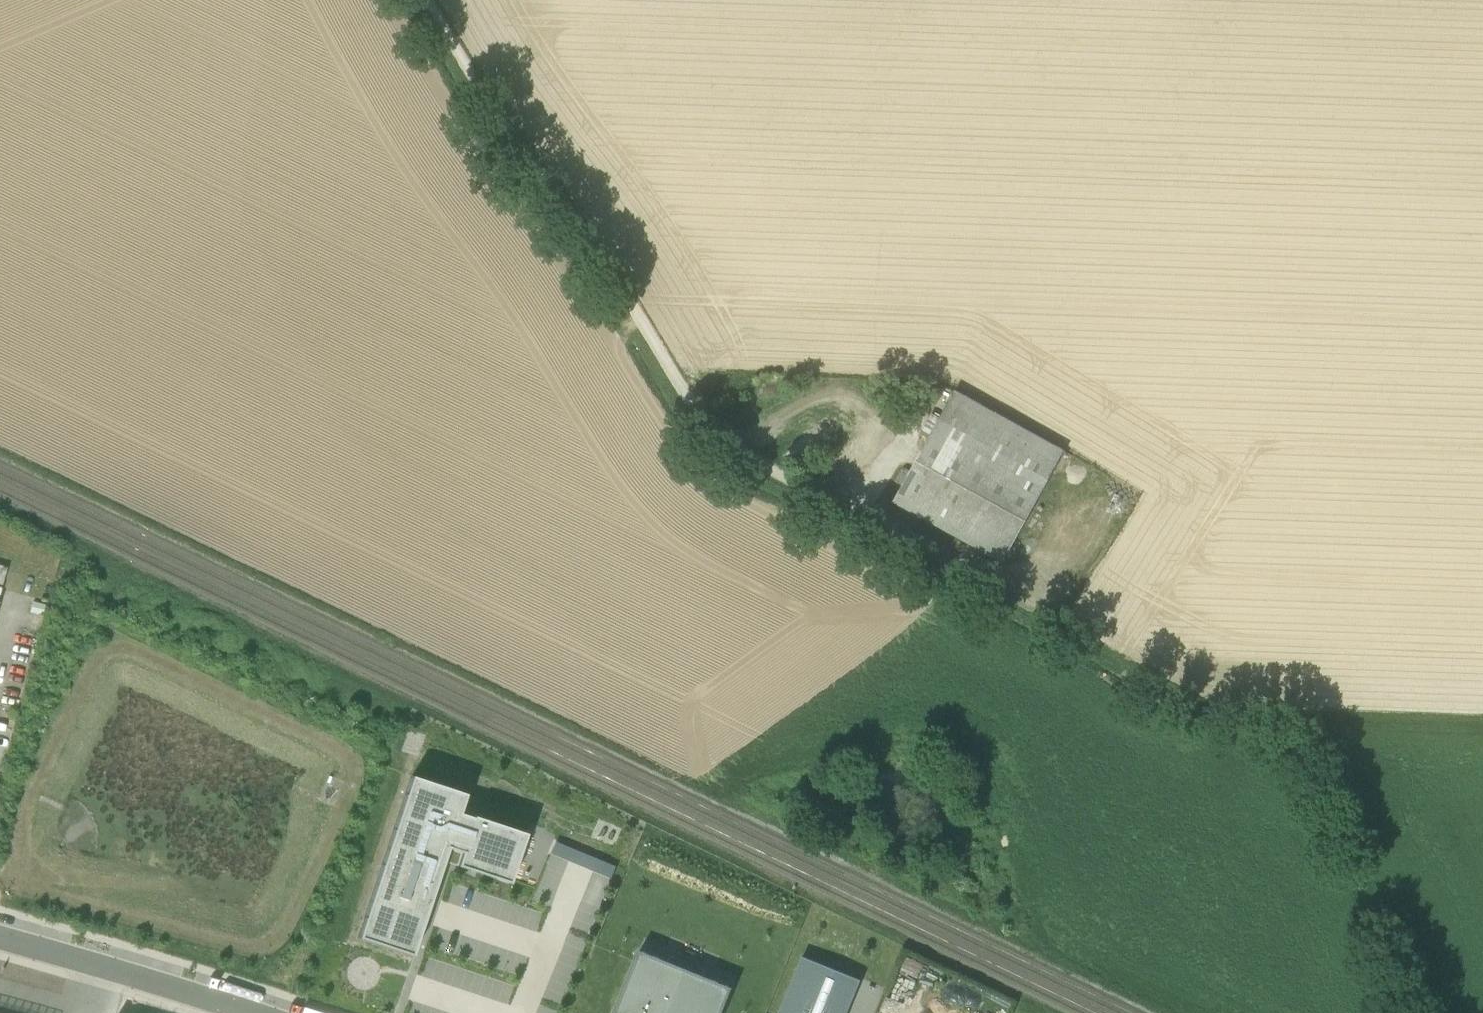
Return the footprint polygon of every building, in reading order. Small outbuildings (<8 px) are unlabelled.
[(899,497),(1006,556),(1063,452),(956,393),(899,497)] [(412,776),(359,938),(413,956),(446,856),(459,860),(457,866),(510,884),(527,834),(474,816),(473,818),(460,814),(466,794),(412,776)] [(552,853),(570,860),(574,849),(557,842),(552,853)] [(570,860),(594,870),(599,860),(574,849),(570,860)] [(617,867),(599,860),(594,870),(612,878),(617,867)] [(615,1012),(723,1012),(733,988),(703,976),(706,970),(704,969),(702,973),(674,961),(675,957),(673,956),(671,963),(641,950),(615,1012)] [(911,974),(927,981),(934,965),(908,955),(897,984),(906,987),(911,974)] [(781,1012),(783,1012),(847,1012),(861,980),(803,956),(781,1012)] [(704,969),(675,957),(674,961),(702,973),(704,969)]
